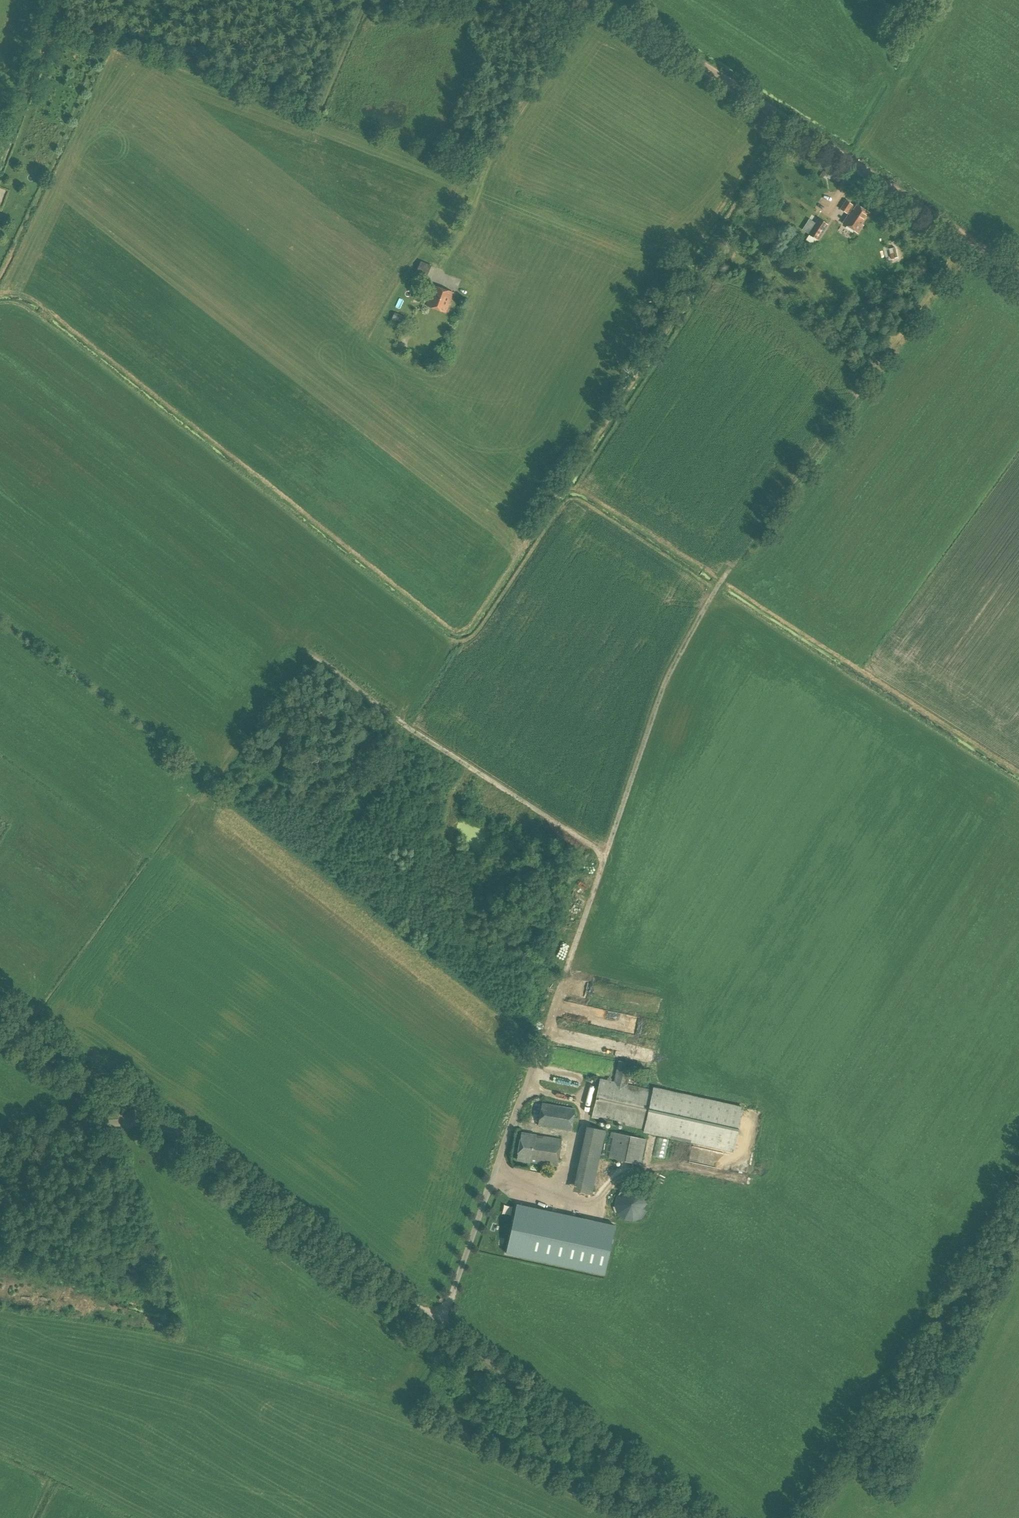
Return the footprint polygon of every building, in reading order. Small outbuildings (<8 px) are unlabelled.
[(818,177),(822,179),(824,176),(830,179),(832,175),(823,170),(818,177)] [(842,223),(858,233),(863,226),(862,225),(869,213),(856,205),(855,207),(845,200),(839,209),(849,216),(847,215),(842,223)] [(805,240),(813,244),(816,240),(817,241),(827,224),(818,218),(807,234),(808,235),(805,240)] [(722,254),(731,261),(740,248),(731,241),(722,254)] [(416,273),(426,277),(431,266),(421,262),(416,273)] [(427,306),(446,313),(453,293),(435,286),(427,306)] [(391,324),(402,328),(406,317),(395,313),(391,324)] [(643,1131),(733,1151),(742,1107),(653,1088),(652,1090),(627,1085),(632,1063),(619,1060),(614,1082),(601,1079),(592,1116),(644,1129),(643,1131)] [(542,1103),(538,1125),(572,1131),(575,1109),(542,1103)] [(576,1192),(591,1195),(605,1130),(590,1127),(576,1192)] [(609,1158),(640,1165),(645,1139),(615,1132),(609,1158)] [(517,1160),(557,1166),(562,1139),(522,1133),(517,1160)] [(623,1220),(633,1221),(641,1218),(647,1211),(649,1203),(646,1194),(640,1189),(630,1188),(622,1189),(616,1196),(614,1204),(617,1214),(623,1220)] [(517,1204),(506,1253),(604,1274),(615,1225),(517,1204)]
